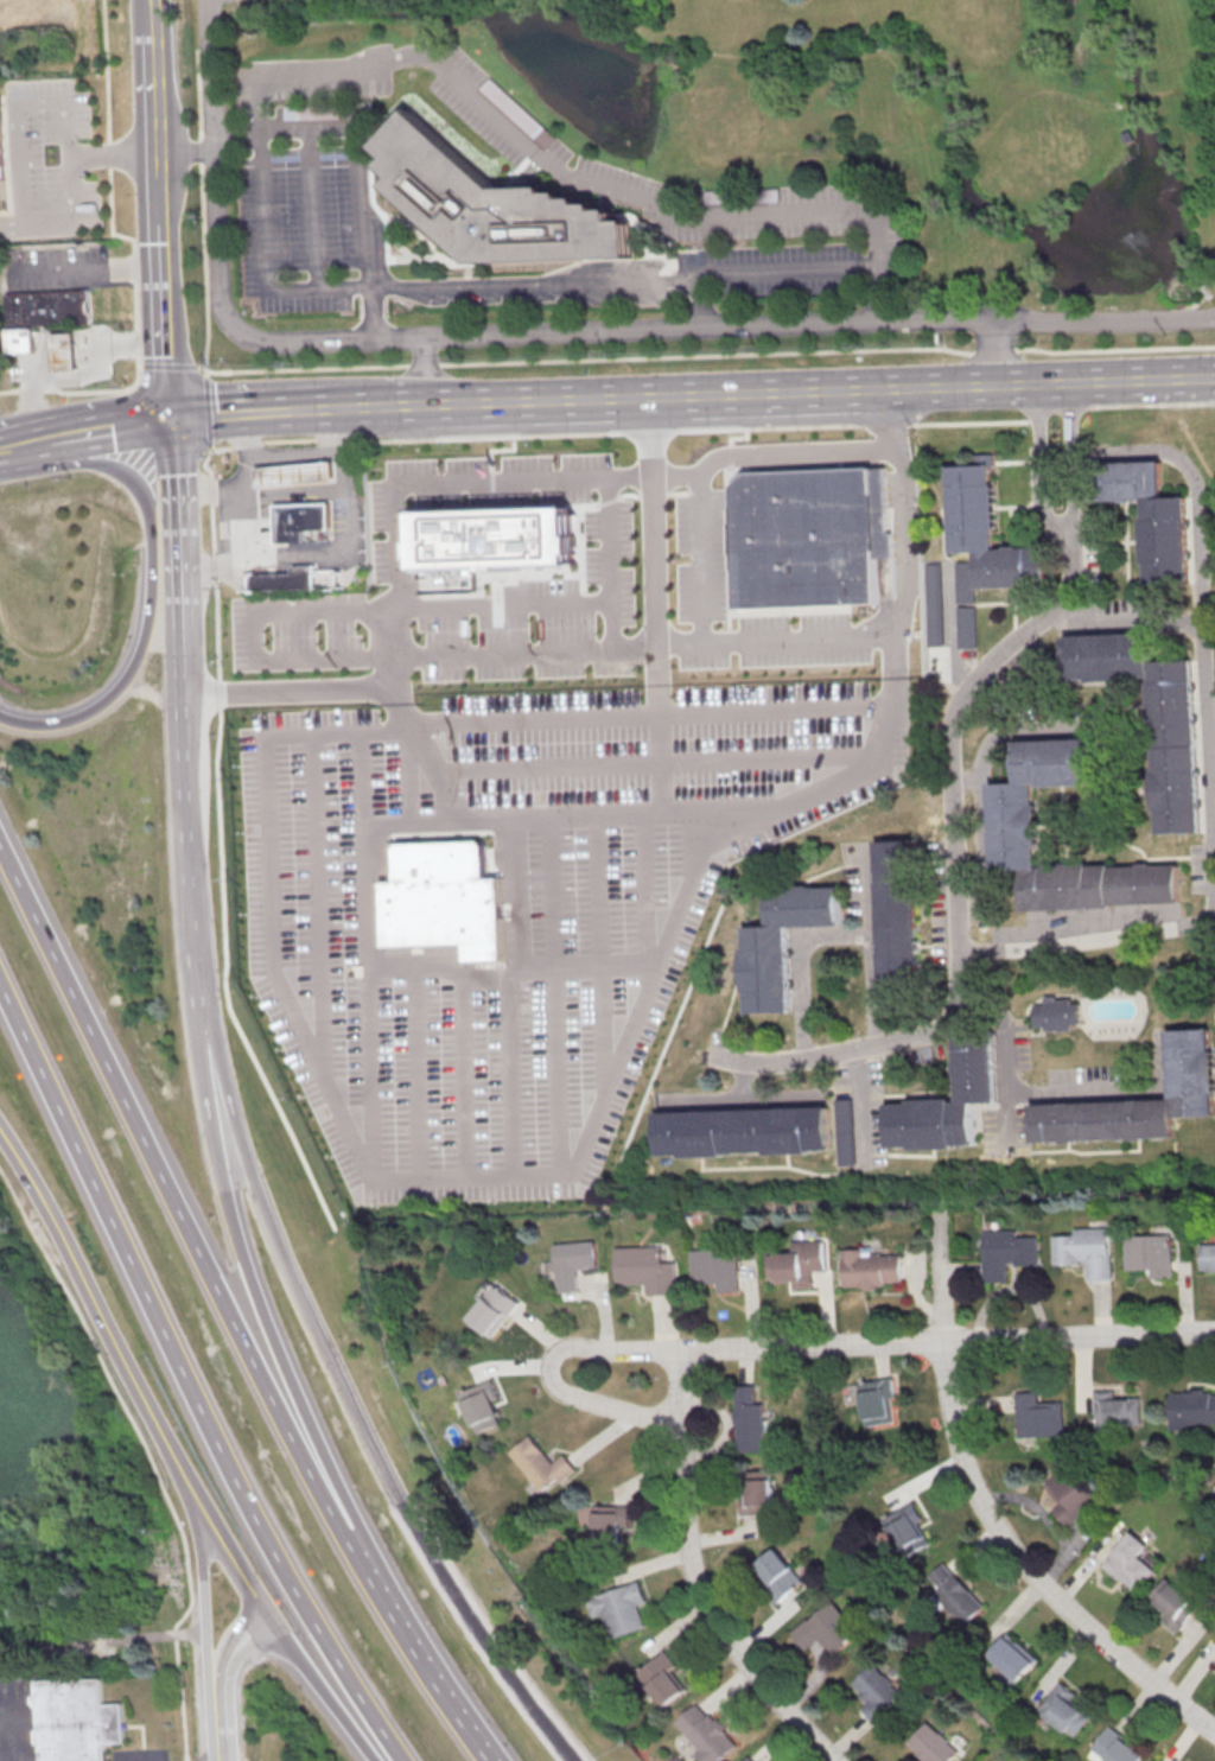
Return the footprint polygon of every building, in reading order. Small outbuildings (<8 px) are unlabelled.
[(9,211),(0,211),(0,97),(6,97),(9,211)] [(629,256),(626,258),(615,258),(465,263),(382,187),(392,177),(379,166),(386,159),(375,148),(409,110),(494,189),(545,187),(545,195),(560,193),(561,199),(579,198),(579,205),(593,204),(594,212),(611,211),(611,223),(628,222),(629,256)] [(7,328),(6,295),(89,291),(91,323),(7,328)] [(8,355),(7,330),(33,329),(34,355),(8,355)] [(52,335),(75,335),(76,371),(53,373),(52,335)] [(946,469),(977,468),(975,456),(993,456),(993,469),(988,469),(990,485),(993,485),(995,533),(992,533),(993,551),(1005,551),(1005,548),(1017,548),(1017,549),(1044,548),(1045,586),(975,590),(974,554),(950,555),(946,469)] [(256,490),(254,469),(332,462),(333,483),(256,490)] [(1164,463),(1165,498),(1189,497),(1190,521),(1194,521),(1194,528),(1190,528),(1190,553),(1195,553),(1195,559),(1191,559),(1191,584),(1149,585),(1147,565),(1145,565),(1144,520),(1146,519),(1146,501),(1134,501),(1134,504),(1124,504),(1122,502),(1092,502),(1090,464),(1164,463)] [(740,610),(879,604),(877,560),(897,559),(897,534),(891,534),(889,469),(751,475),(734,491),(740,610)] [(274,507),(329,504),(330,533),(301,534),(303,543),(275,545),(274,507)] [(415,517),(572,513),(573,541),(577,541),(577,559),(573,559),(574,568),(505,571),(505,576),(486,577),(485,572),(418,573),(418,562),(415,564),(415,547),(416,547),(415,517)] [(954,564),(971,562),(974,604),(956,604),(954,564)] [(939,565),(942,647),(928,648),(923,566),(939,565)] [(259,590),(257,583),(257,574),(297,573),(297,566),(319,566),(319,580),(319,587),(259,590)] [(955,609),(974,608),(977,649),(958,650),(955,609)] [(1065,638),(1152,635),(1153,663),(1194,662),(1195,685),(1197,685),(1198,692),(1195,692),(1196,716),(1200,716),(1200,723),(1197,723),(1198,770),(1201,770),(1201,777),(1198,777),(1200,801),(1202,801),(1202,808),(1201,808),(1201,834),(1159,835),(1158,814),(1156,814),(1153,771),(1156,771),(1154,726),(1152,727),(1150,679),(1131,679),(1131,682),(1089,684),(1089,681),(1067,681),(1065,638)] [(1022,908),(1178,904),(1177,862),(1036,866),(1034,786),(1095,784),(1094,737),(1015,740),(1017,782),(989,783),(992,871),(1021,870),(1022,908)] [(386,949),(382,885),(396,884),(395,851),(401,846),(482,841),(489,847),(490,879),(502,879),(507,961),(470,964),(469,946),(386,949)] [(877,844),(916,843),(918,941),(922,941),(922,954),(920,954),(920,983),(882,984),(877,844)] [(765,891),(836,889),(838,928),(785,930),(788,1015),(745,1016),(745,993),(742,993),(740,951),(743,951),(743,928),(766,927),(765,891)] [(1045,1031),(1045,1028),(1031,1028),(1031,1005),(1045,1005),(1045,997),(1055,997),(1055,1002),(1070,1000),(1070,1004),(1079,1004),(1080,1025),(1070,1026),(1070,1031),(1045,1031)] [(1029,1107),(1169,1101),(1166,1032),(1209,1030),(1213,1118),(1171,1120),(1172,1139),(1030,1145),(1029,1107)] [(885,1107),(886,1149),(908,1149),(908,1152),(950,1151),(950,1147),(973,1147),(971,1106),(993,1105),(991,1031),(953,1032),(955,1105),(949,1105),(949,1101),(905,1102),(905,1106),(885,1107)] [(852,1165),(850,1099),(833,1100),(835,1165),(852,1165)] [(658,1156),(830,1152),(829,1107),(657,1111),(658,1156)] [(1051,1238),(1073,1236),(1073,1229),(1108,1229),(1109,1280),(1087,1282),(1086,1261),(1077,1261),(1077,1266),(1052,1266),(1051,1238)] [(1037,1238),(1016,1239),(1016,1232),(980,1233),(981,1284),(1005,1284),(1004,1264),(1012,1264),(1012,1267),(1038,1267),(1037,1238)] [(1169,1236),(1171,1280),(1150,1280),(1149,1271),(1125,1272),(1124,1239),(1169,1236)] [(792,1241),(792,1252),(766,1253),(767,1281),(791,1280),(791,1288),(811,1287),(811,1270),(824,1270),(823,1240),(792,1241)] [(558,1292),(579,1292),(578,1268),(598,1267),(597,1241),(556,1243),(558,1292)] [(615,1247),(661,1246),(662,1261),(675,1261),(675,1293),(645,1295),(645,1283),(616,1284),(615,1247)] [(1200,1246),(1214,1246),(1214,1274),(1210,1274),(1210,1271),(1200,1271),(1200,1246)] [(716,1292),(738,1292),(737,1248),(690,1249),(691,1284),(716,1283),(716,1292)] [(840,1286),(900,1285),(900,1253),(869,1254),(869,1248),(840,1249),(840,1286)] [(494,1337),(521,1302),(497,1283),(470,1318),(494,1337)] [(846,1383),(848,1404),(859,1403),(862,1427),(890,1424),(887,1403),(893,1403),(890,1378),(846,1383)] [(474,1433),(502,1426),(495,1399),(499,1398),(494,1381),(462,1390),(474,1433)] [(734,1452),(763,1451),(762,1403),(753,1403),(752,1385),(732,1385),(734,1452)] [(1139,1397),(1113,1397),(1113,1391),(1093,1390),(1092,1426),(1138,1428),(1139,1397)] [(1015,1438),(1061,1436),(1060,1401),(1036,1402),(1035,1391),(1013,1392),(1015,1438)] [(1168,1392),(1168,1430),(1190,1429),(1189,1424),(1214,1424),(1214,1392),(1168,1392)] [(509,1452),(539,1490),(556,1477),(560,1482),(576,1469),(563,1454),(552,1462),(530,1435),(509,1452)] [(1041,1483),(1056,1503),(1049,1508),(1062,1526),(1099,1499),(1072,1462),(1041,1483)] [(739,1516),(771,1515),(770,1470),(738,1471),(739,1516)] [(927,1545),(916,1522),(920,1520),(912,1503),(882,1517),(901,1557),(927,1545)] [(590,1543),(618,1544),(619,1527),(627,1527),(627,1506),(591,1505),(590,1543)] [(1127,1531),(1099,1564),(1132,1592),(1151,1571),(1133,1557),(1144,1545),(1127,1531)] [(775,1601),(801,1582),(775,1547),(754,1563),(769,1584),(765,1587),(775,1601)] [(983,1608),(942,1562),(927,1575),(937,1587),(931,1592),(962,1627),(983,1608)] [(1166,1613),(1161,1618),(1175,1632),(1198,1606),(1166,1577),(1148,1597),(1166,1613)] [(642,1628),(635,1604),(643,1602),(637,1581),(584,1597),(590,1617),(600,1614),(608,1639),(642,1628)] [(817,1639),(832,1656),(859,1633),(830,1599),(790,1633),(804,1650),(817,1639)] [(1002,1669),(995,1676),(1009,1688),(1036,1659),(1006,1633),(986,1654),(1002,1669)] [(634,1672),(662,1707),(683,1690),(667,1670),(674,1665),(663,1650),(634,1672)] [(852,1683),(871,1664),(901,1696),(886,1709),(889,1712),(874,1727),(858,1709),(865,1703),(857,1693),(859,1691),(852,1683)] [(112,1744),(112,1760),(47,1760),(42,1685),(109,1680),(110,1706),(131,1705),(133,1743),(112,1744)] [(1057,1681),(1035,1710),(1068,1737),(1086,1716),(1067,1700),(1073,1695),(1057,1681)] [(693,1754),(699,1760),(718,1760),(736,1744),(696,1701),(672,1722),(698,1750),(693,1754)] [(959,1752),(950,1760),(926,1760),(927,1760),(907,1742),(927,1721),(959,1752)] [(1145,1751),(1105,1726),(1090,1750),(1107,1760),(1138,1760),(1145,1751)]
